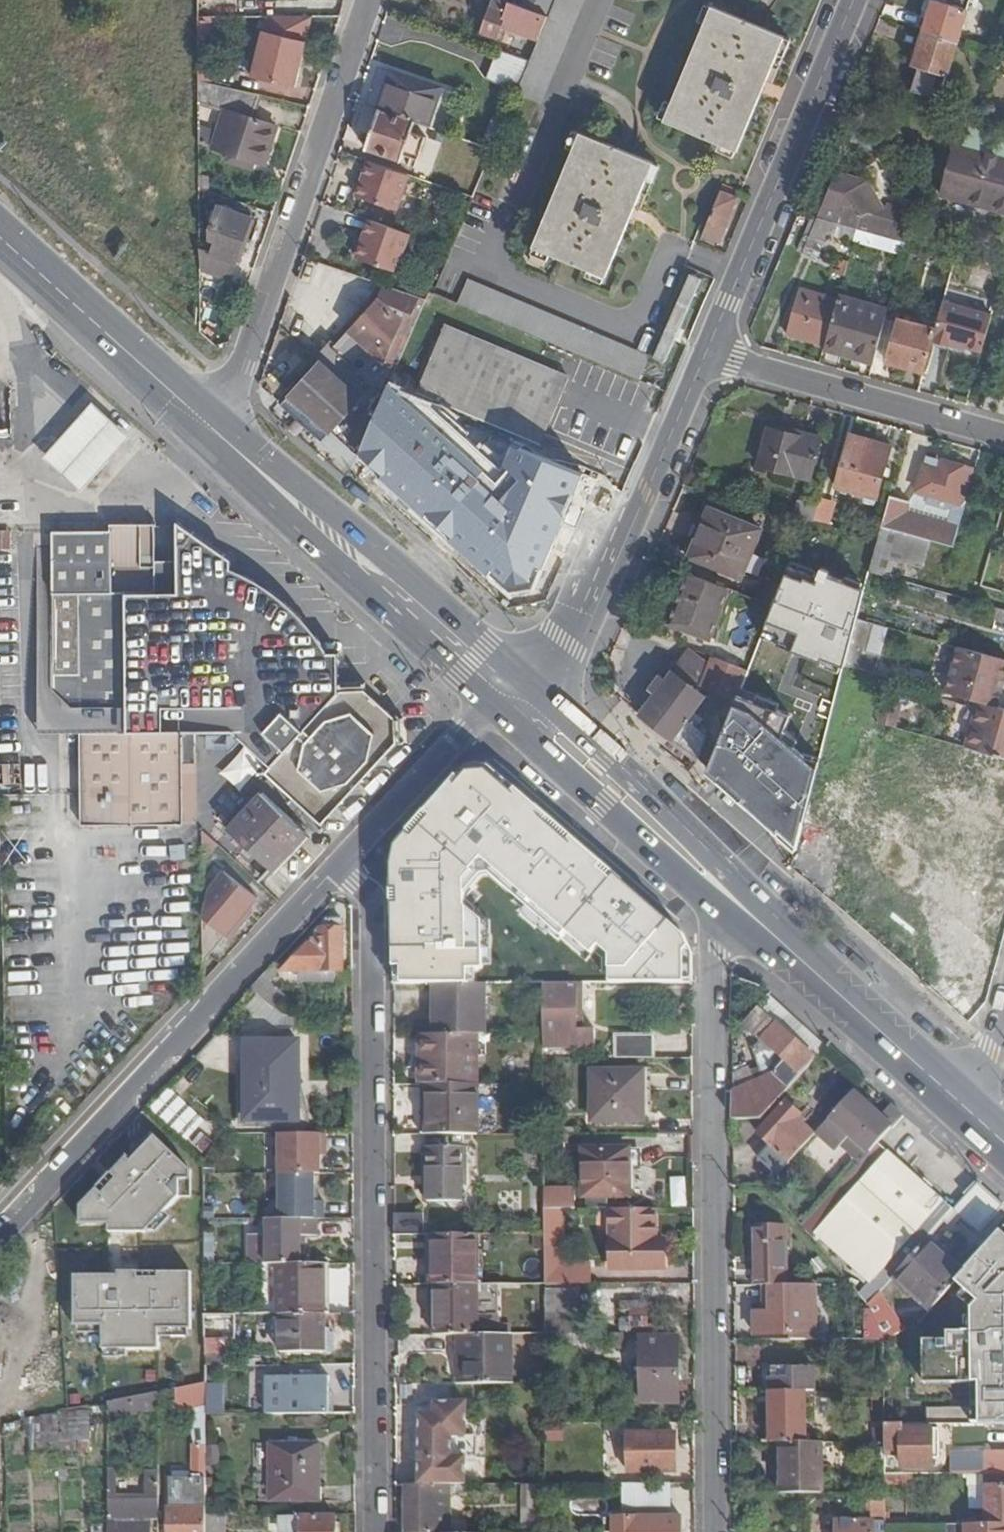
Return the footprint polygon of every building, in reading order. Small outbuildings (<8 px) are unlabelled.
[(497,0),(493,0),(481,34),(497,40),(501,28),(540,42),(549,18),(497,0)] [(934,2),(924,34),(957,45),(967,13),(934,2)] [(784,39),(713,9),(665,121),(738,152),(784,39)] [(302,65),(313,19),(265,19),(250,79),(296,89),(300,72),(296,72),(298,64),(302,65)] [(946,77),(957,45),(924,34),(914,66),(946,77)] [(381,70),(377,83),(388,87),(392,73),(381,70)] [(388,87),(377,83),(369,106),(379,110),(365,150),(401,163),(403,155),(416,160),(423,141),(410,136),(415,121),(428,125),(441,89),(392,73),(388,87)] [(246,121),(254,96),(199,83),(199,106),(225,114),(212,151),(262,168),(275,130),(246,121)] [(969,129),(955,126),(951,143),(965,147),(969,129)] [(957,145),(942,196),(984,208),(985,203),(993,205),(991,210),(1003,214),(1003,141),(970,131),(966,148),(957,145)] [(654,165),(581,136),(533,249),(606,278),(654,165)] [(397,212),(410,177),(369,163),(357,198),(397,212)] [(838,225),(857,230),(875,234),(897,240),(906,209),(888,205),(887,210),(877,208),(879,201),(869,186),(847,198),(851,206),(842,210),(838,225)] [(737,200),(720,192),(702,236),(719,243),(737,200)] [(200,251),(200,271),(231,281),(252,219),(221,208),(211,241),(216,243),(212,255),(200,251)] [(838,225),(817,219),(803,253),(816,258),(826,235),(854,242),(857,230),(838,225)] [(399,277),(413,239),(372,224),(358,262),(399,277)] [(857,230),(854,242),(872,247),(875,234),(857,230)] [(845,277),(848,263),(838,261),(835,274),(845,277)] [(468,282),(458,305),(639,382),(648,359),(468,282)] [(422,302),(385,288),(380,303),(297,391),(291,398),(357,458),(377,417),(385,400),(379,396),(422,302)] [(952,344),(982,352),(996,302),(947,289),(935,331),(932,342),(951,347),(952,344)] [(837,304),(838,302),(799,291),(787,335),(825,345),(837,304)] [(837,304),(825,345),(875,358),(888,311),(868,306),(866,311),(837,304)] [(935,331),(898,321),(886,364),(923,374),(932,342),(935,331)] [(444,328),(425,375),(549,427),(569,379),(444,328)] [(351,471),(357,458),(291,398),(281,409),(351,471)] [(92,404),(44,458),(80,491),(128,437),(92,404)] [(384,411),(365,452),(387,462),(406,421),(384,411)] [(769,425),(757,466),(809,480),(821,439),(769,425)] [(849,436),(835,489),(876,500),(890,447),(849,436)] [(889,499),(881,528),(931,542),(954,548),(967,500),(976,471),(926,457),(916,492),(923,494),(922,500),(928,502),(927,506),(946,512),(952,507),(947,525),(908,514),(910,505),(889,499)] [(529,539),(568,556),(597,486),(558,471),(529,539)] [(815,523),(831,527),(840,493),(824,489),(819,508),(815,523)] [(799,503),(795,518),(807,521),(815,523),(819,508),(799,503)] [(761,532),(709,510),(689,558),(741,579),(761,532)] [(196,734),(202,734),(201,540),(178,524),(176,523),(176,562),(153,562),(153,525),(152,525),(150,525),(132,525),(108,525),(108,532),(51,533),(51,605),(52,676),(81,676),(80,696),(80,770),(183,766),(196,766),(196,734)] [(878,540),(869,573),(918,587),(927,557),(931,542),(881,528),(878,540)] [(10,529),(0,530),(0,547),(12,545),(10,529)] [(203,734),(302,625),(286,609),(269,596),(251,584),(231,574),(231,560),(201,540),(202,734),(203,734)] [(931,542),(927,557),(950,563),(954,548),(931,542)] [(728,719),(707,766),(720,771),(718,777),(780,802),(810,728),(773,715),(788,678),(778,674),(801,619),(807,621),(830,563),(796,550),(780,590),(773,607),(748,672),(737,700),(728,719)] [(727,590),(686,574),(675,601),(667,624),(709,640),(727,590)] [(762,582),(755,600),(773,607),(780,590),(762,582)] [(52,676),(51,605),(38,605),(38,696),(80,696),(81,676),(52,676)] [(993,609),(990,620),(1003,624),(1003,612),(993,609)] [(848,649),(867,654),(874,625),(856,620),(848,649)] [(884,655),(890,626),(875,623),(869,652),(884,655)] [(313,639),(302,625),(203,734),(235,734),(259,755),(330,678),(330,665),(338,666),(339,653),(323,653),(313,639)] [(843,667),(875,675),(880,657),(867,654),(848,649),(843,667)] [(980,704),(997,708),(1003,681),(1003,662),(958,649),(946,695),(960,698),(980,704)] [(657,695),(642,716),(696,760),(705,737),(687,722),(705,699),(699,693),(701,690),(695,684),(704,662),(697,657),(693,662),(685,656),(667,681),(661,677),(652,691),(657,695)] [(748,672),(712,659),(701,687),(728,697),(720,716),(728,719),(737,700),(748,672)] [(338,669),(338,666),(330,665),(330,678),(338,669)] [(338,669),(330,678),(330,684),(339,684),(338,669)] [(330,678),(259,755),(274,768),(271,779),(316,819),(326,818),(396,743),(396,720),(365,692),(339,692),(339,684),(330,684),(330,678)] [(969,750),(1003,760),(1003,710),(997,708),(980,704),(967,749),(969,750)] [(824,848),(843,853),(861,786),(847,782),(860,735),(841,730),(833,757),(820,753),(800,826),(828,834),(824,848)] [(464,814),(481,831),(503,807),(496,801),(517,777),(484,746),(477,747),(427,803),(452,826),(464,814)] [(242,789),(263,765),(245,748),(223,772),(242,789)] [(969,750),(956,796),(1003,809),(1003,760),(969,750)] [(182,825),(183,766),(80,770),(80,825),(182,825)] [(305,834),(262,794),(228,831),(272,870),(305,834)] [(895,817),(870,846),(923,893),(947,864),(895,817)] [(496,900),(530,861),(495,830),(466,863),(482,878),(477,883),(496,900)] [(216,844),(202,832),(202,859),(216,844)] [(436,850),(420,849),(420,867),(436,866),(436,850)] [(254,900),(225,872),(223,871),(206,889),(206,957),(254,900)] [(953,905),(969,910),(972,902),(997,922),(1003,924),(1003,883),(963,872),(953,905)] [(474,925),(491,905),(471,887),(454,907),(474,925)] [(427,971),(428,986),(434,986),(486,986),(481,970),(455,970),(455,943),(449,942),(449,926),(443,926),(444,915),(413,913),(412,944),(415,944),(415,953),(412,953),(412,970),(427,971)] [(985,1007),(985,1006),(968,991),(988,967),(969,952),(977,941),(950,917),(929,991),(968,1026),(985,1007)] [(313,940),(283,973),(308,973),(308,983),(334,982),(334,972),(342,972),(342,922),(329,922),(320,931),(320,940),(313,940)] [(508,971),(508,986),(543,986),(552,986),(553,971),(508,971)] [(582,1030),(582,986),(556,985),(552,986),(543,986),(543,1030),(558,1030),(558,1048),(595,1047),(595,1030),(582,1030)] [(486,986),(434,986),(434,1036),(475,1036),(487,1036),(486,986)] [(735,1018),(760,1040),(776,1025),(815,1060),(822,1053),(758,994),(735,1018)] [(764,1080),(732,1094),(732,1113),(732,1122),(760,1122),(815,1060),(776,1025),(760,1040),(760,1044),(753,1052),(764,1080)] [(423,1085),(428,1085),(476,1085),(475,1058),(475,1036),(434,1036),(423,1036),(423,1069),(423,1085)] [(617,1038),(617,1060),(654,1059),(654,1038),(617,1038)] [(298,1043),(245,1044),(245,1123),(299,1122),(298,1043)] [(644,1072),(592,1072),(593,1123),(645,1123),(644,1072)] [(476,1085),(428,1085),(428,1135),(479,1134),(479,1085),(476,1085)] [(870,1154),(902,1117),(892,1109),(882,1120),(853,1093),(819,1131),(839,1149),(850,1138),(870,1154)] [(169,1116),(189,1138),(205,1124),(185,1102),(169,1116)] [(761,1161),(778,1176),(814,1136),(797,1122),(801,1117),(787,1104),(758,1136),(772,1148),(761,1161)] [(139,1240),(208,1172),(164,1128),(84,1209),(114,1239),(126,1227),(139,1240)] [(464,1151),(427,1150),(427,1202),(464,1202),(464,1151)] [(631,1151),(584,1151),(583,1198),(631,1198),(631,1151)] [(952,1212),(887,1154),(860,1185),(850,1177),(820,1210),(802,1230),(809,1239),(812,1236),(868,1286),(914,1234),(924,1243),(926,1240),(929,1237),(952,1212)] [(977,1184),(953,1211),(978,1234),(1003,1207),(977,1184)] [(569,1191),(545,1191),(545,1210),(568,1211),(569,1191)] [(655,1242),(655,1210),(610,1210),(610,1248),(655,1247),(655,1242)] [(395,1236),(423,1236),(423,1217),(395,1217),(395,1236)] [(755,1228),(756,1288),(770,1288),(787,1288),(787,1228),(755,1228)] [(267,1236),(267,1266),(278,1266),(299,1266),(299,1236),(267,1236)] [(478,1286),(478,1236),(431,1236),(431,1286),(435,1286),(478,1286)] [(929,1237),(926,1240),(962,1274),(966,1270),(929,1237)] [(962,1274),(926,1240),(924,1243),(890,1280),(927,1313),(962,1274)] [(216,1245),(205,1245),(205,1260),(216,1260),(216,1245)] [(655,1247),(610,1248),(610,1270),(665,1269),(665,1252),(655,1252),(655,1247)] [(546,1286),(546,1287),(590,1286),(591,1265),(561,1265),(561,1248),(545,1248),(546,1286)] [(299,1266),(278,1266),(278,1316),(281,1316),(325,1316),(325,1266),(299,1266)] [(105,1349),(166,1349),(167,1322),(199,1323),(200,1270),(75,1269),(74,1330),(105,1330),(105,1349)] [(890,1280),(887,1284),(924,1317),(927,1313),(890,1280)] [(479,1336),(478,1286),(435,1286),(434,1337),(459,1337),(479,1336)] [(754,1313),(754,1340),(793,1340),(793,1301),(825,1301),(825,1288),(787,1288),(770,1288),(770,1302),(763,1302),(763,1313),(754,1313)] [(562,1336),(576,1336),(579,1336),(578,1293),(546,1293),(546,1336),(562,1336)] [(875,1298),(866,1307),(875,1317),(884,1340),(885,1343),(899,1335),(875,1298)] [(622,1305),(622,1335),(623,1335),(640,1336),(640,1319),(648,1319),(647,1304),(622,1305)] [(325,1353),(325,1316),(281,1316),(282,1353),(325,1353)] [(235,1322),(211,1321),(211,1342),(235,1342),(235,1322)] [(622,1335),(609,1335),(608,1349),(623,1348),(623,1335),(622,1335)] [(679,1404),(679,1335),(642,1336),(642,1405),(679,1404)] [(459,1337),(460,1386),(513,1385),(513,1336),(479,1336),(459,1337)] [(577,1346),(576,1336),(562,1336),(562,1346),(577,1346)] [(205,1367),(234,1367),(234,1354),(205,1354),(205,1367)] [(205,1367),(205,1378),(234,1378),(234,1367),(205,1367)] [(768,1394),(804,1393),(816,1393),(815,1371),(788,1371),(787,1380),(768,1381),(768,1394)] [(787,1380),(788,1371),(768,1371),(768,1381),(787,1380)] [(286,1379),(286,1415),(328,1414),(327,1379),(286,1379)] [(227,1380),(211,1381),(211,1398),(227,1398),(227,1380)] [(205,1386),(177,1391),(178,1412),(205,1406),(205,1386)] [(804,1393),(768,1394),(768,1445),(780,1445),(805,1444),(804,1393)] [(136,1399),(122,1402),(124,1414),(138,1411),(136,1399)] [(418,1415),(419,1486),(450,1486),(466,1486),(466,1404),(434,1404),(434,1416),(418,1415)] [(59,1414),(44,1418),(44,1459),(59,1459),(59,1414)] [(885,1444),(885,1448),(900,1448),(900,1469),(931,1468),(931,1460),(938,1460),(937,1430),(899,1431),(899,1427),(885,1427),(885,1444)] [(677,1435),(630,1435),(629,1473),(677,1472),(677,1435)] [(780,1495),(821,1495),(821,1444),(805,1444),(780,1445),(780,1495)] [(270,1447),(270,1466),(319,1465),(319,1447),(270,1447)] [(969,1474),(1003,1474),(1003,1454),(950,1455),(950,1475),(969,1474)] [(205,1517),(206,1467),(205,1456),(195,1456),(194,1491),(184,1491),(184,1501),(169,1501),(169,1531),(205,1531),(205,1517)] [(320,1501),(319,1465),(270,1466),(270,1501),(320,1501)] [(969,1474),(969,1488),(968,1488),(969,1515),(985,1515),(985,1525),(1003,1525),(1003,1474),(969,1474)] [(885,1475),(885,1485),(906,1485),(906,1479),(913,1479),(913,1475),(885,1475)] [(108,1531),(150,1531),(150,1506),(159,1506),(159,1477),(146,1478),(146,1506),(130,1505),(130,1515),(109,1515),(108,1526),(108,1531)] [(529,1485),(529,1531),(547,1531),(547,1485),(529,1485)] [(407,1486),(408,1531),(433,1531),(433,1523),(451,1523),(450,1486),(419,1486),(407,1486)] [(835,1531),(885,1531),(885,1527),(885,1494),(869,1494),(870,1516),(873,1517),(873,1523),(835,1523),(835,1531)] [(672,1495),(633,1495),(633,1505),(671,1504),(672,1495)] [(336,1516),(280,1516),(280,1531),(290,1531),(336,1531),(336,1516)] [(205,1531),(224,1531),(224,1517),(205,1517),(205,1531)] [(616,1520),(615,1531),(682,1531),(682,1530),(661,1530),(660,1520),(616,1520)]
